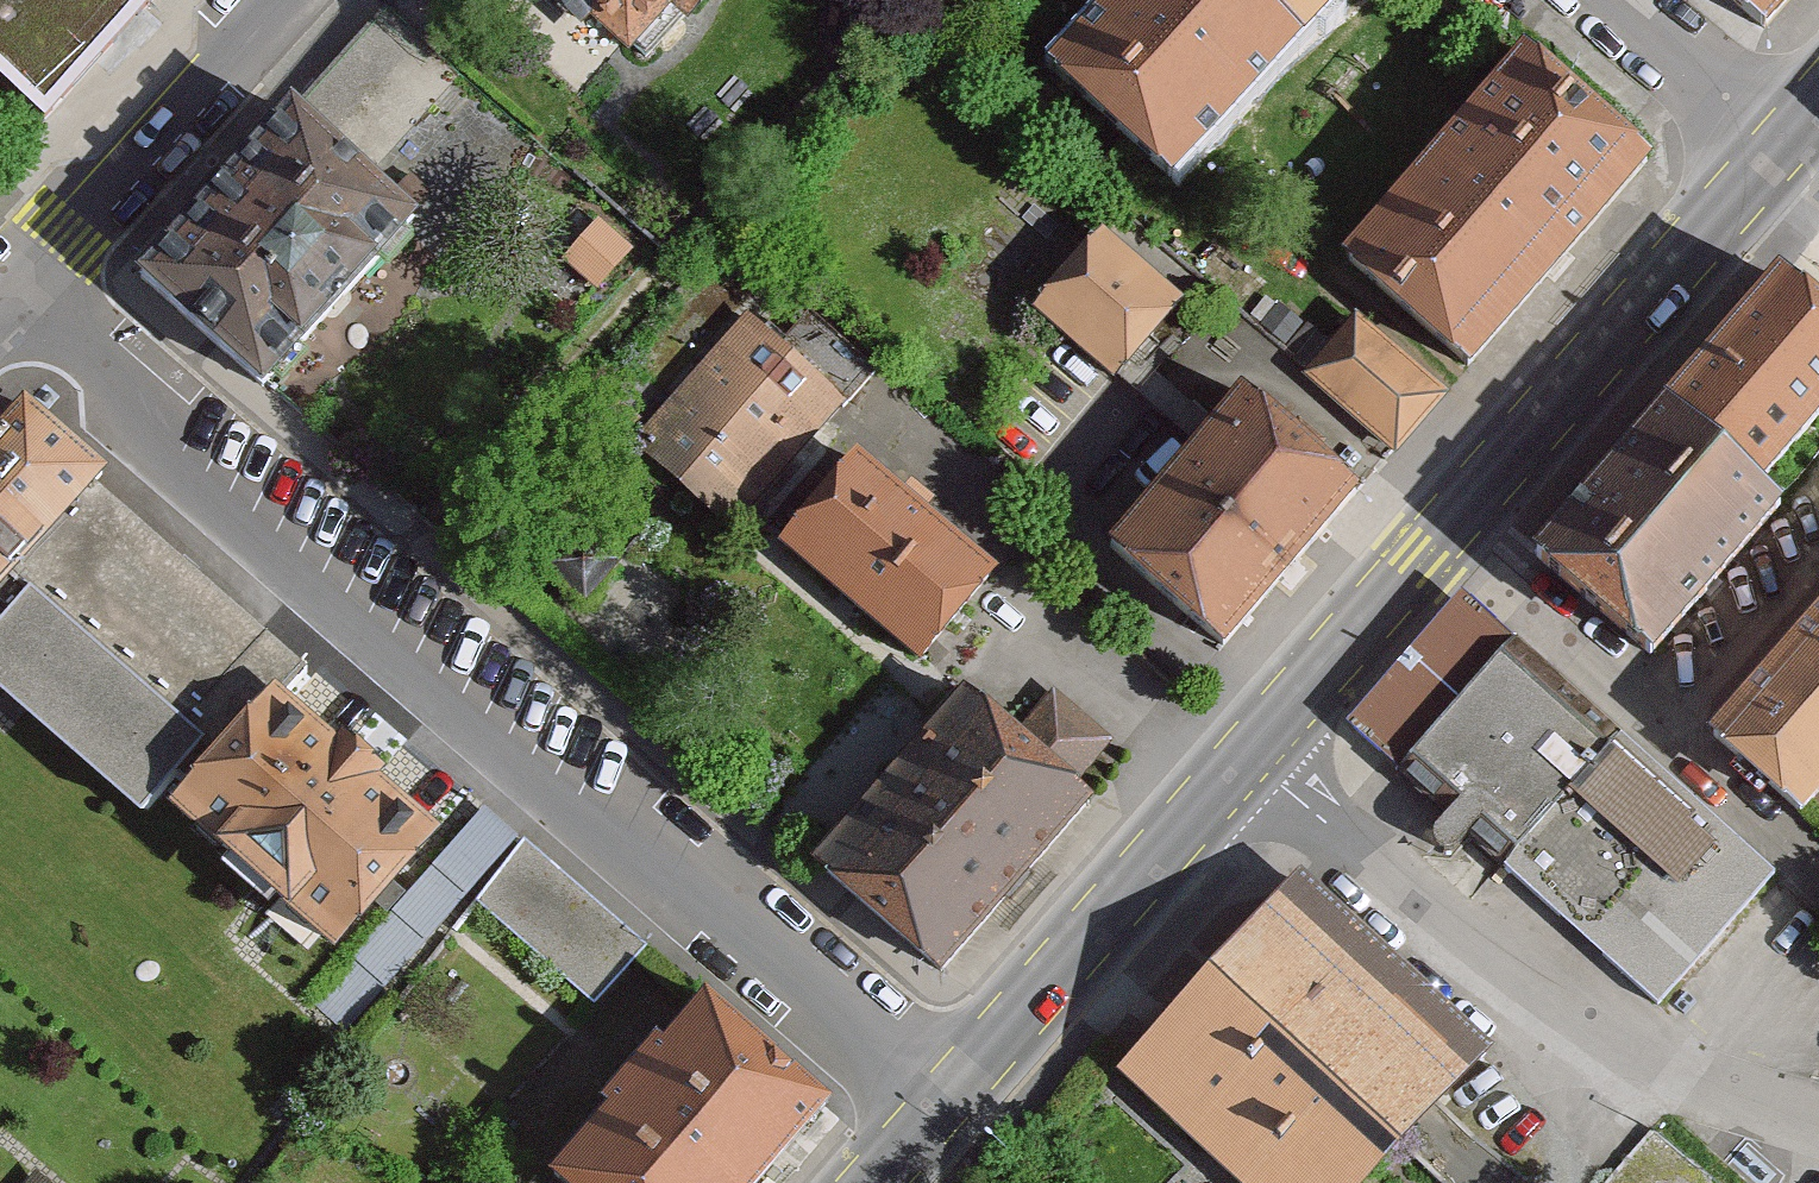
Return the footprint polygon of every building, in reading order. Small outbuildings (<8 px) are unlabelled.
[(45,134),(166,0),(0,0),(0,96),(45,134)] [(650,80),(719,0),(556,0),(650,80)] [(1272,0),(1112,0),(1050,69),(1174,181),(1309,33),(1272,0)] [(1309,33),(1338,0),(1272,0),(1309,33)] [(1765,28),(1789,0),(1733,0),(1765,28)] [(1659,153),(1535,45),(1349,257),(1473,366),(1659,153)] [(286,117),(133,284),(262,402),(415,235),(286,117)] [(1182,298),(1102,230),(1035,308),(1116,376),(1182,298)] [(1667,421),(1764,509),(1818,448),(1818,321),(1786,292),(1667,421)] [(739,530),(841,403),(740,323),(638,450),(739,530)] [(1398,455),(1448,396),(1364,326),(1314,385),(1398,455)] [(1223,646),(1359,485),(1245,389),(1109,550),(1223,646)] [(26,401),(0,429),(0,569),(10,578),(105,473),(26,401)] [(1667,421),(1537,565),(1646,664),(1776,520),(1764,509),(1667,421)] [(923,663),(999,566),(854,452),(777,549),(923,663)] [(105,473),(10,578),(0,589),(0,640),(192,814),(301,695),(323,671),(105,473)] [(10,578),(0,569),(0,589),(10,578)] [(1468,603),(1458,594),(1348,721),(1357,729),(1670,1008),(1780,881),(1468,603)] [(1707,746),(1806,832),(1818,817),(1818,619),(1707,746)] [(1111,741),(1052,693),(1021,730),(968,686),(815,869),(945,978),(1094,801),(1075,785),(1111,741)] [(465,844),(301,695),(192,814),(357,963),(465,844)] [(644,944),(524,842),(475,900),(595,1002),(644,944)] [(1127,1074),(1243,1182),(1365,1182),(1465,1077),(1285,907),(1127,1074)] [(826,1106),(705,1001),(552,1177),(559,1182),(759,1182),(826,1106)]
